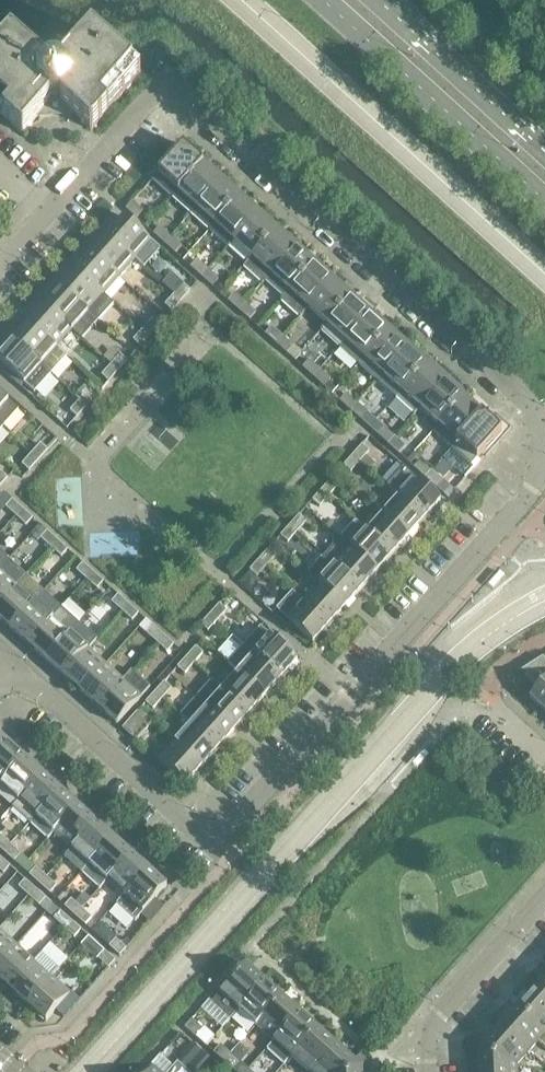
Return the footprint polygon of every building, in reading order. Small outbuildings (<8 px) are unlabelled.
[(0,49),(0,114),(22,133),(39,114),(72,112),(91,130),(140,75),(92,32),(58,69),(49,70),(11,36),(0,49)] [(183,145),(158,173),(152,179),(172,197),(202,163),(183,145)] [(202,163),(172,197),(190,213),(221,180),(202,163)] [(221,180),(190,213),(209,230),(240,196),(221,180)] [(240,196),(209,230),(228,247),(234,240),(258,213),(240,196)] [(126,209),(136,219),(143,211),(132,202),(126,209)] [(258,213),(234,240),(252,257),(277,230),(258,213)] [(152,241),(125,217),(108,235),(135,259),(152,241)] [(164,243),(170,236),(159,227),(153,234),(164,243)] [(265,280),(295,246),(277,230),(252,257),(243,267),(262,284),(265,280)] [(135,259),(108,235),(92,253),(119,277),(135,259)] [(175,253),(181,246),(170,236),(164,243),(175,253)] [(284,297),(314,263),(295,246),(265,280),(284,297)] [(119,277),(92,253),(77,271),(104,295),(119,277)] [(201,277),(207,269),(197,260),(190,267),(201,277)] [(299,318),(308,307),(333,280),(314,263),(284,297),(280,301),(299,318)] [(212,286),(218,279),(207,269),(201,277),(212,286)] [(104,295),(77,271),(61,288),(98,321),(113,304),(104,295)] [(333,280),(308,307),(327,324),(351,297),(333,280)] [(181,301),(190,290),(183,284),(174,294),(181,301)] [(98,321),(61,288),(45,306),(72,330),(82,339),(98,321)] [(238,310),(245,303),(234,293),(228,301),(238,310)] [(181,301),(174,294),(165,304),(172,311),(181,301)] [(351,297),(327,324),(345,341),(370,313),(351,297)] [(238,310),(249,320),(256,313),(245,303),(238,310)] [(72,330),(45,306),(29,324),(56,348),(72,330)] [(358,364),(389,330),(370,313),(345,341),(340,347),(358,364)] [(149,336),(159,325),(151,319),(142,329),(149,336)] [(56,348),(29,324),(13,341),(40,365),(56,348)] [(272,327),(265,334),(276,344),(282,336),(272,327)] [(149,336),(142,329),(133,340),(140,346),(149,336)] [(377,381),(407,347),(389,330),(358,364),(377,381)] [(282,336),(276,344),(287,354),(293,346),(282,336)] [(13,341),(0,356),(0,362),(24,384),(40,365),(13,341)] [(401,391),(426,364),(407,347),(377,381),(396,398),(401,391)] [(118,371),(127,361),(120,354),(110,365),(118,371)] [(309,360),(302,368),(324,387),(330,380),(309,360)] [(426,364),(401,391),(420,408),(445,380),(426,364)] [(118,371),(110,365),(101,375),(109,381),(118,371)] [(445,380),(420,408),(438,424),(463,397),(445,380)] [(86,406),(95,396),(88,389),(79,400),(86,406)] [(2,428),(19,410),(0,393),(0,427),(2,428)] [(346,394),(340,401),(350,411),(357,403),(346,394)] [(463,397),(438,424),(432,431),(451,448),(482,414),(463,397)] [(86,406),(79,400),(70,410),(77,416),(86,406)] [(357,403),(350,411),(361,420),(368,413),(357,403)] [(482,414),(451,448),(471,465),(477,459),(501,431),(482,414)] [(384,427),(377,435),(388,444),(394,437),(384,427)] [(394,437),(388,444),(399,454),(405,447),(394,437)] [(37,461),(47,449),(40,443),(30,454),(37,461)] [(369,451),(362,445),(353,455),(360,461),(369,451)] [(37,461),(30,454),(22,464),(29,470),(37,461)] [(360,461),(353,455),(344,465),(351,472),(360,461)] [(425,477),(431,470),(421,461),(414,468),(425,477)] [(440,500),(413,476),(405,468),(388,486),(397,494),(424,518),(440,500)] [(425,477),(436,487),(442,480),(431,470),(425,477)] [(321,490),(328,497),(338,486),(331,480),(321,490)] [(321,490),(312,500),(319,507),(328,497),(321,490)] [(424,518),(397,494),(381,512),(408,536),(424,518)] [(16,516),(22,509),(12,499),(5,506),(16,516)] [(26,525),(32,518),(22,509),(16,516),(26,525)] [(408,536),(381,512),(365,529),(392,554),(408,536)] [(289,525),(297,532),(306,521),(299,515),(289,525)] [(392,554),(365,529),(355,521),(340,538),(349,547),(376,571),(392,554)] [(289,525),(280,535),(288,542),(297,532),(289,525)] [(51,548),(58,541),(47,531),(40,538),(51,548)] [(376,571),(349,547),(340,538),(324,556),(360,589),(376,571)] [(61,556),(67,549),(58,541),(51,548),(61,556)] [(275,556),(268,549),(258,561),(265,567),(275,556)] [(360,589),(324,556),(308,574),(318,582),(345,607),(360,589)] [(26,576),(8,560),(0,569),(0,605),(26,576)] [(265,567),(258,561),(249,570),(257,576),(265,567)] [(87,580),(93,573),(82,563),(76,570),(87,580)] [(494,589),(505,575),(500,571),(489,585),(494,589)] [(97,588),(103,581),(93,573),(87,580),(97,588)] [(44,592),(26,576),(0,605),(0,619),(11,628),(44,592)] [(345,607),(318,582),(302,600),(329,624),(345,607)] [(28,644),(61,608),(44,592),(11,628),(28,644)] [(122,611),(128,604),(117,595),(111,602),(122,611)] [(329,624),(302,600),(285,618),(312,643),(329,624)] [(132,620),(138,613),(128,604),(122,611),(132,620)] [(226,610),(219,604),(210,615),(217,621),(226,610)] [(46,660),(70,633),(79,624),(61,608),(28,644),(46,660)] [(217,621),(210,615),(201,625),(208,631),(217,621)] [(164,636),(145,619),(139,627),(157,643),(164,636)] [(70,633),(46,660),(64,676),(88,649),(70,633)] [(164,636),(157,643),(167,652),(173,644),(164,636)] [(270,636),(254,654),(281,678),(297,660),(270,636)] [(186,657),(193,663),(203,653),(196,646),(186,657)] [(88,649),(64,676),(82,692),(106,665),(88,649)] [(254,654),(238,672),(265,696),(281,678),(254,654)] [(186,657),(177,667),(184,673),(193,663),(186,657)] [(542,658),(520,672),(538,688),(530,697),(544,711),(544,660),(542,658)] [(82,692),(99,708),(123,681),(106,665),(82,692)] [(118,724),(142,697),(151,688),(132,671),(123,681),(99,708),(118,724)] [(238,672),(222,689),(249,713),(265,696),(238,672)] [(249,713),(222,689),(212,680),(196,698),(233,731),(249,713)] [(155,692),(162,699),(171,688),(164,682),(155,692)] [(155,692),(146,702),(153,709),(162,699),(155,692)] [(181,703),(172,694),(166,701),(176,709),(181,703)] [(217,749),(233,731),(196,698),(180,716),(190,725),(217,749)] [(139,710),(122,728),(137,741),(153,722),(139,710)] [(190,725),(174,742),(202,766),(217,749),(190,725)] [(185,785),(202,766),(174,742),(158,761),(185,785)] [(0,750),(0,785),(25,758),(7,743),(0,750)] [(429,755),(425,751),(413,763),(417,768),(429,755)] [(25,758),(0,785),(18,801),(42,774),(25,758)] [(529,779),(541,790),(544,786),(544,774),(539,768),(529,779)] [(30,823),(60,790),(42,774),(18,801),(13,807),(30,823)] [(48,839),(53,833),(78,806),(60,790),(30,823),(48,839)] [(78,806),(53,833),(71,849),(95,822),(78,806)] [(95,822),(71,849),(89,865),(113,838),(95,822)] [(0,836),(0,848),(16,863),(22,855),(0,835),(0,836)] [(99,889),(131,854),(113,838),(89,865),(82,873),(99,889)] [(131,854),(107,881),(124,897),(149,870),(131,854)] [(11,867),(0,857),(0,870),(5,875),(11,867)] [(36,868),(29,875),(40,884),(46,877),(36,868)] [(149,870),(124,897),(143,913),(167,886),(149,870)] [(46,877),(40,884),(51,895),(58,887),(46,877)] [(29,896),(35,889),(25,880),(18,887),(29,896)] [(41,907),(47,900),(35,889),(29,896),(41,907)] [(71,899),(65,906),(87,926),(93,919),(71,899)] [(52,905),(47,901),(41,908),(46,912),(52,905)] [(58,934),(64,927),(76,938),(82,931),(60,911),(54,918),(58,922),(52,929),(58,934)] [(16,946),(0,931),(0,964),(16,946)] [(119,956),(126,948),(115,939),(109,946),(119,956)] [(0,964),(0,980),(10,989),(34,962),(16,946),(0,964)] [(115,961),(104,951),(98,958),(108,968),(115,961)] [(34,962),(10,989),(28,1004),(52,977),(34,962)] [(220,993),(238,1009),(264,981),(246,964),(220,993)] [(52,977),(28,1004),(46,1021),(70,994),(52,977)] [(533,991),(544,1001),(544,978),(533,991)] [(264,981),(238,1009),(256,1025),(281,997),(264,981)] [(533,991),(518,1008),(544,1033),(544,1001),(533,991)] [(281,997),(256,1025),(273,1041),(299,1012),(281,997)] [(518,1008),(502,1026),(529,1051),(538,1041),(544,1047),(544,1033),(518,1008)] [(283,1065),(291,1057),(317,1028),(299,1012),(273,1041),(266,1050),(283,1065)] [(184,1027),(195,1037),(206,1046),(214,1037),(203,1027),(202,1029),(191,1019),(184,1027)] [(529,1051),(502,1026),(479,1052),(517,1065),(529,1051)] [(291,1057),(308,1071),(310,1071),(334,1044),(317,1028),(291,1057)] [(189,1040),(180,1032),(170,1043),(179,1050),(189,1040)] [(310,1071),(349,1071),(368,1063),(359,1055),(353,1061),(334,1044),(310,1071)] [(220,1045),(213,1052),(223,1062),(230,1054),(220,1045)] [(479,1052),(480,1071),(517,1071),(517,1065),(479,1052)] [(186,1069),(185,1068),(191,1061),(184,1054),(178,1061),(168,1071),(183,1071),(186,1069)] [(230,1054),(223,1062),(234,1071),(240,1063),(230,1054)] [(349,1071),(368,1071),(368,1063),(349,1071)]
